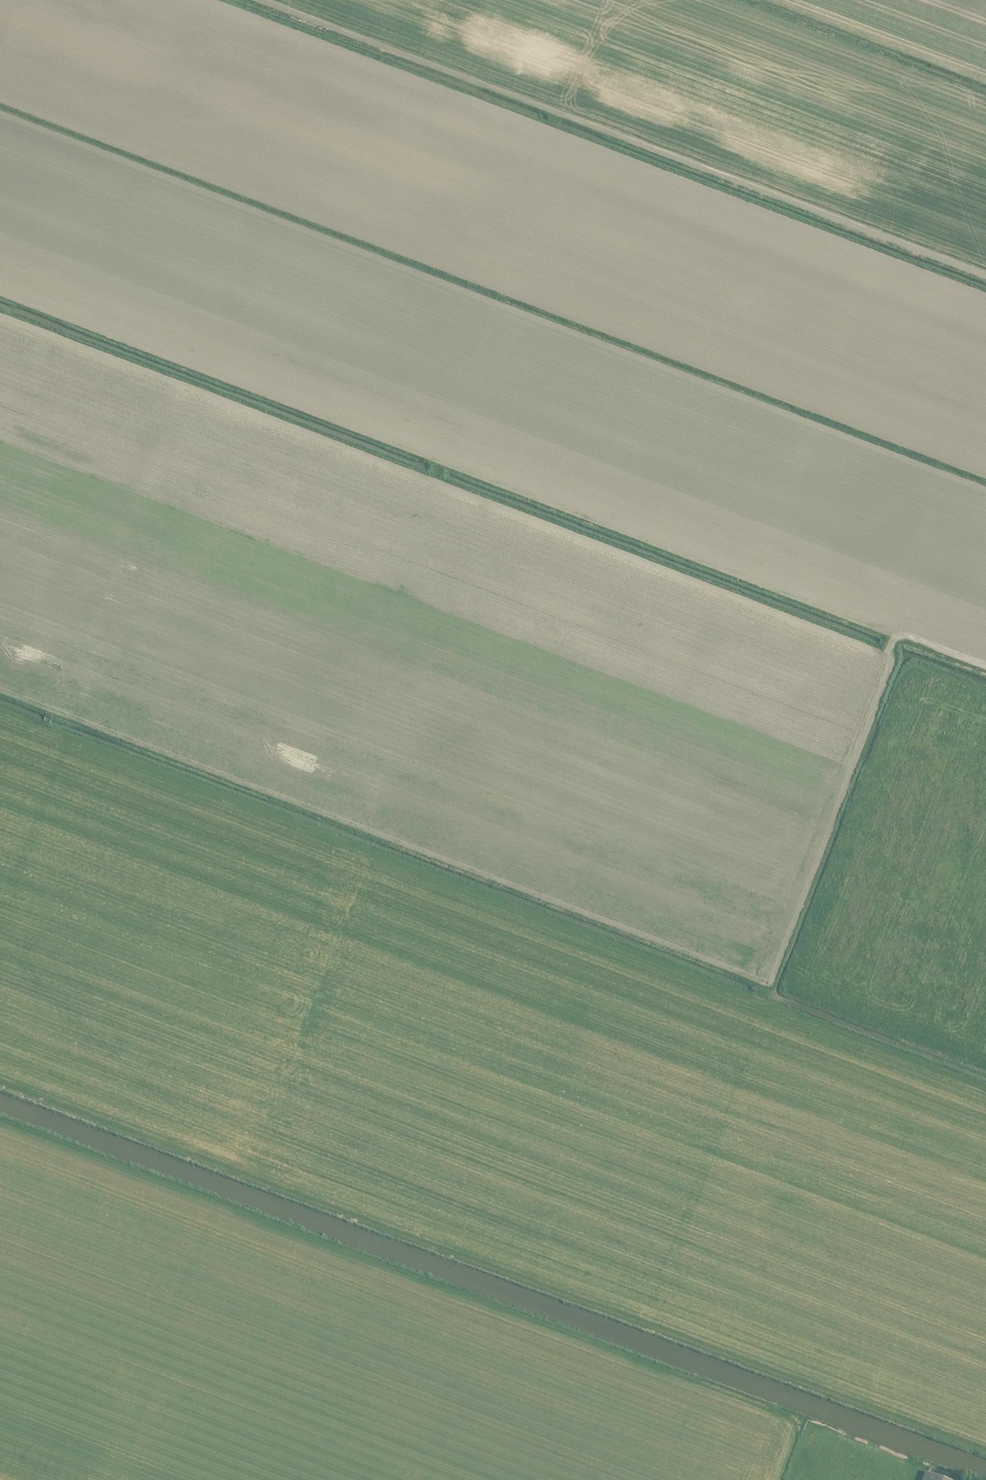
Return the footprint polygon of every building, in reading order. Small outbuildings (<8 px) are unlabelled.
[(925,1471),(921,1479),(948,1479),(925,1471)]
